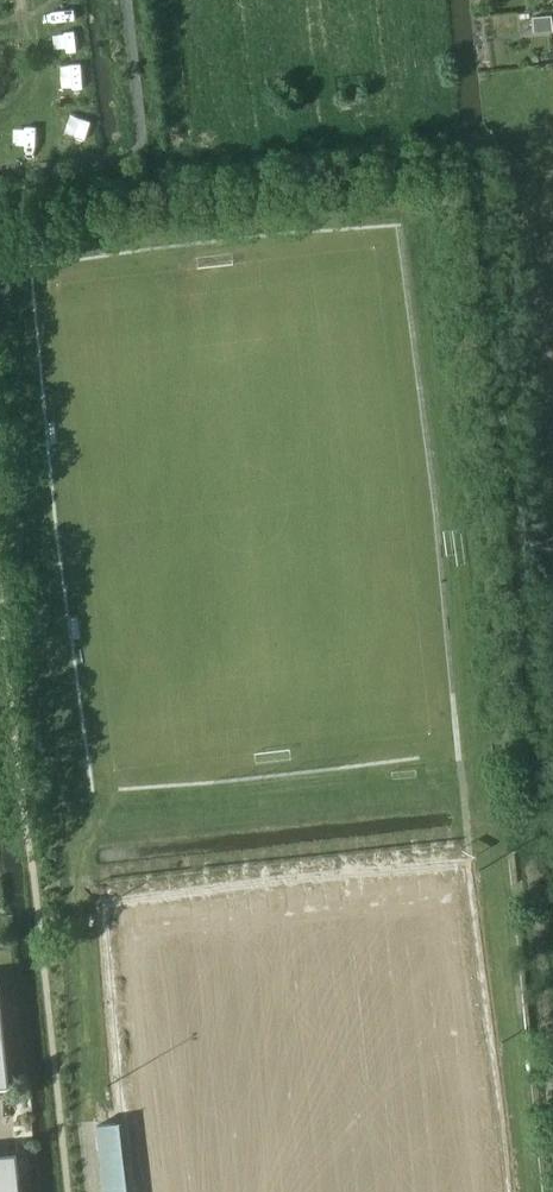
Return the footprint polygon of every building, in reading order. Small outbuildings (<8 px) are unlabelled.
[(552,31),(552,28),(552,16),(533,18),(534,32),(552,31)] [(9,1087),(0,1007),(0,1088),(9,1087)] [(124,1122),(123,1113),(117,1114),(118,1123),(98,1125),(105,1191),(132,1191),(124,1122)] [(18,1178),(19,1178),(16,1154),(12,1155),(0,1157),(0,1191),(20,1191),(18,1178)]
